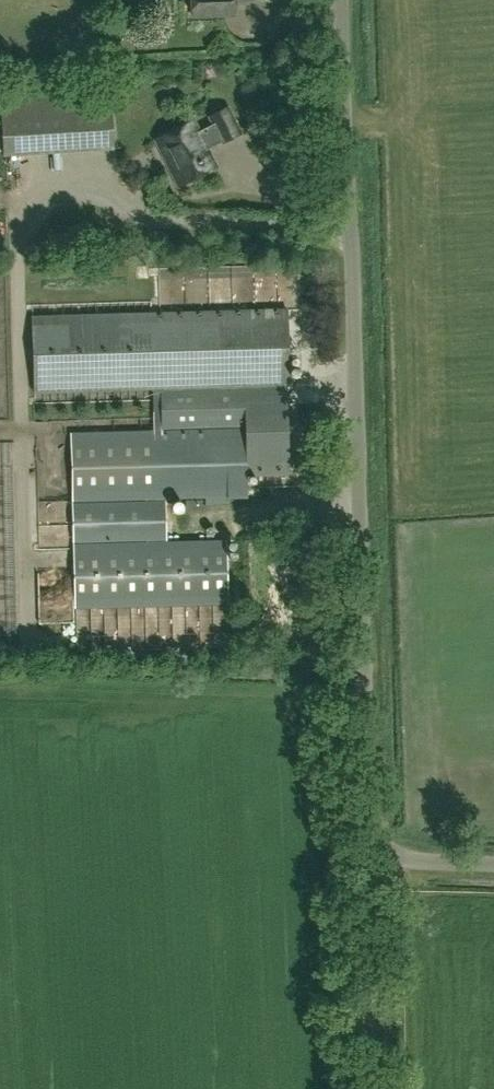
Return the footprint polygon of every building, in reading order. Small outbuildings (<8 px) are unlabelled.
[(234,14),(234,0),(192,0),(193,16),(234,14)] [(3,156),(114,149),(110,85),(0,92),(0,99),(3,156)] [(194,120),(168,133),(155,139),(178,185),(217,166),(208,148),(222,140),(223,142),(240,133),(227,106),(210,115),(214,123),(199,131),(194,120)] [(154,408),(163,408),(162,390),(162,387),(290,383),(288,309),(33,316),(35,391),(153,387),(154,408)] [(290,473),(288,406),(287,386),(162,390),(163,408),(163,430),(245,428),(246,474),(290,473)] [(163,408),(154,408),(154,430),(71,433),(76,607),(227,603),(226,539),(166,541),(165,498),(247,495),(246,474),(245,428),(163,430),(163,408)]
